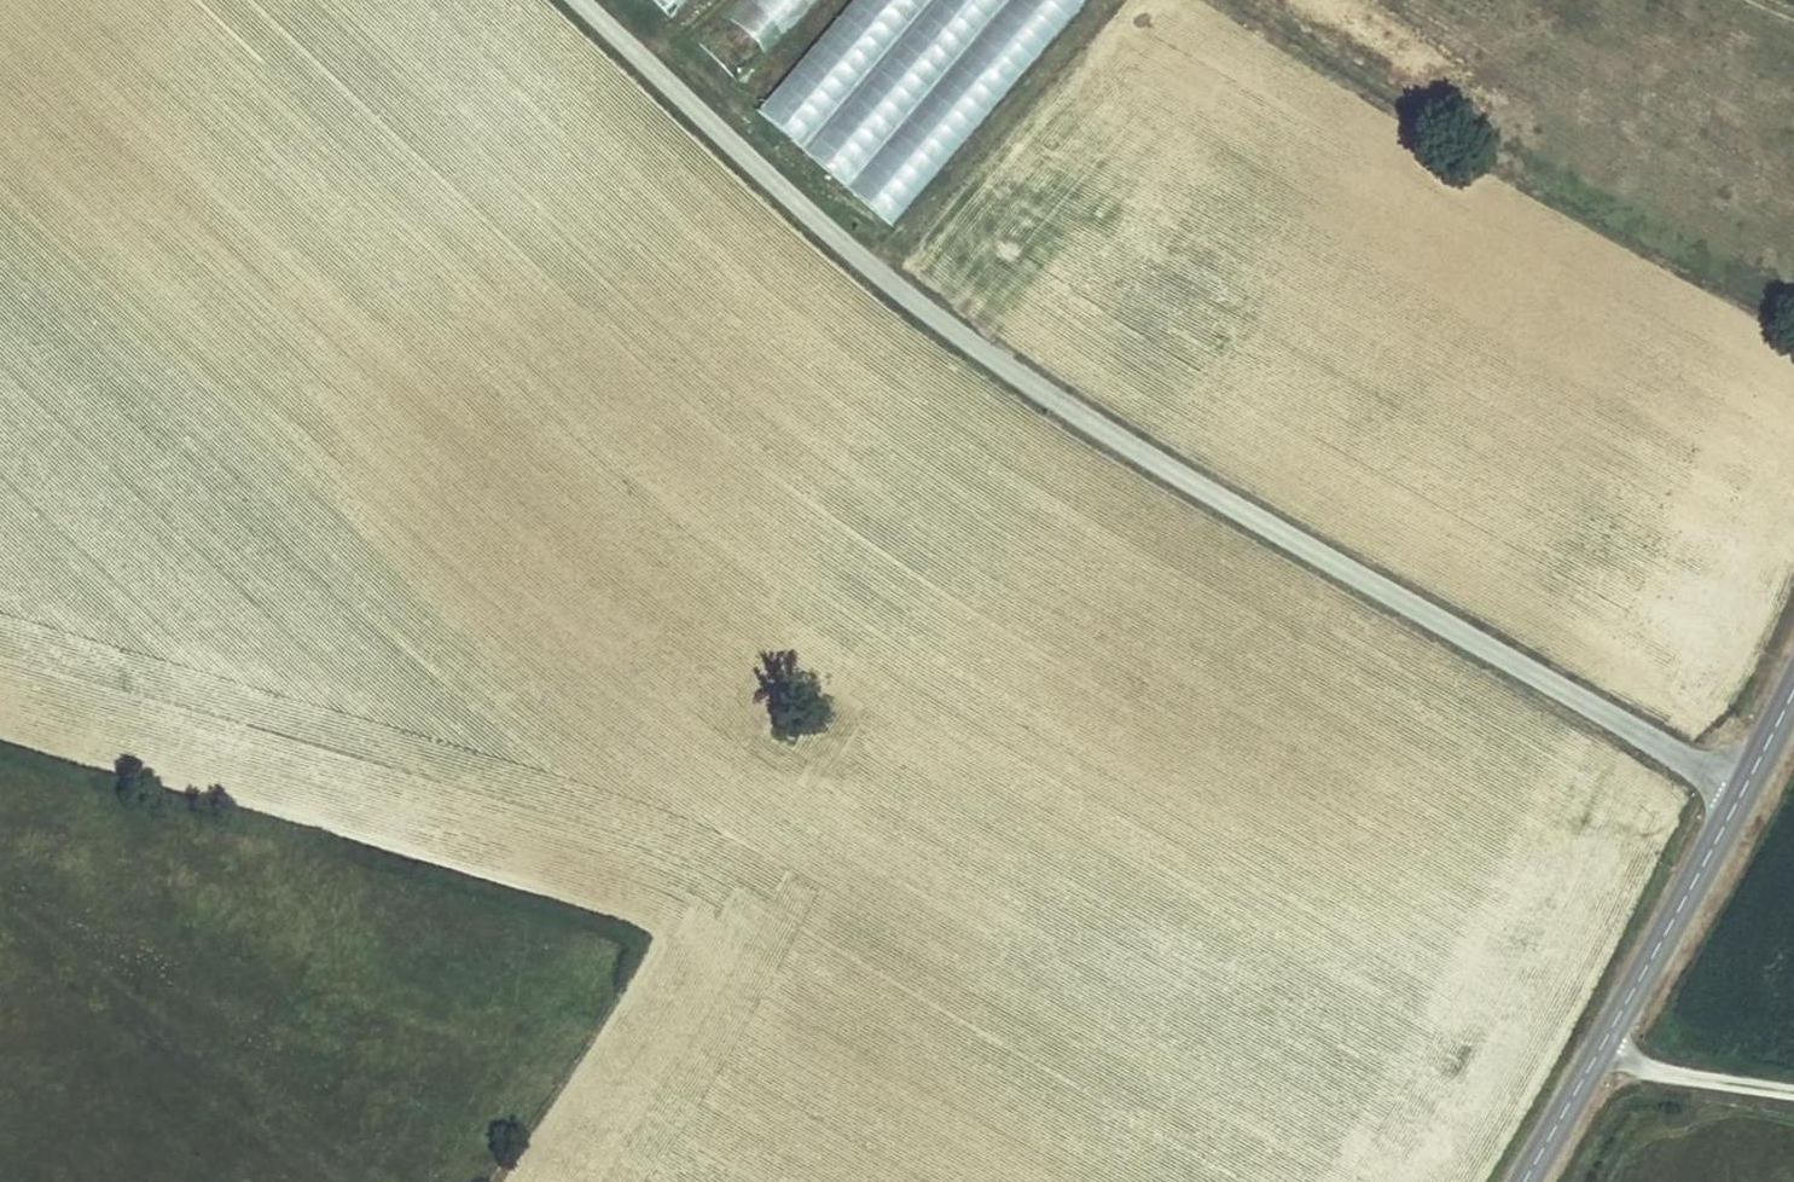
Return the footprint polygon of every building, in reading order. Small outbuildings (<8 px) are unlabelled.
[(669,15),(684,0),(653,0),(669,15)] [(694,40),(731,77),(807,0),(734,0),(694,40)] [(897,227),(1078,0),(849,0),(757,116),(897,227)]
